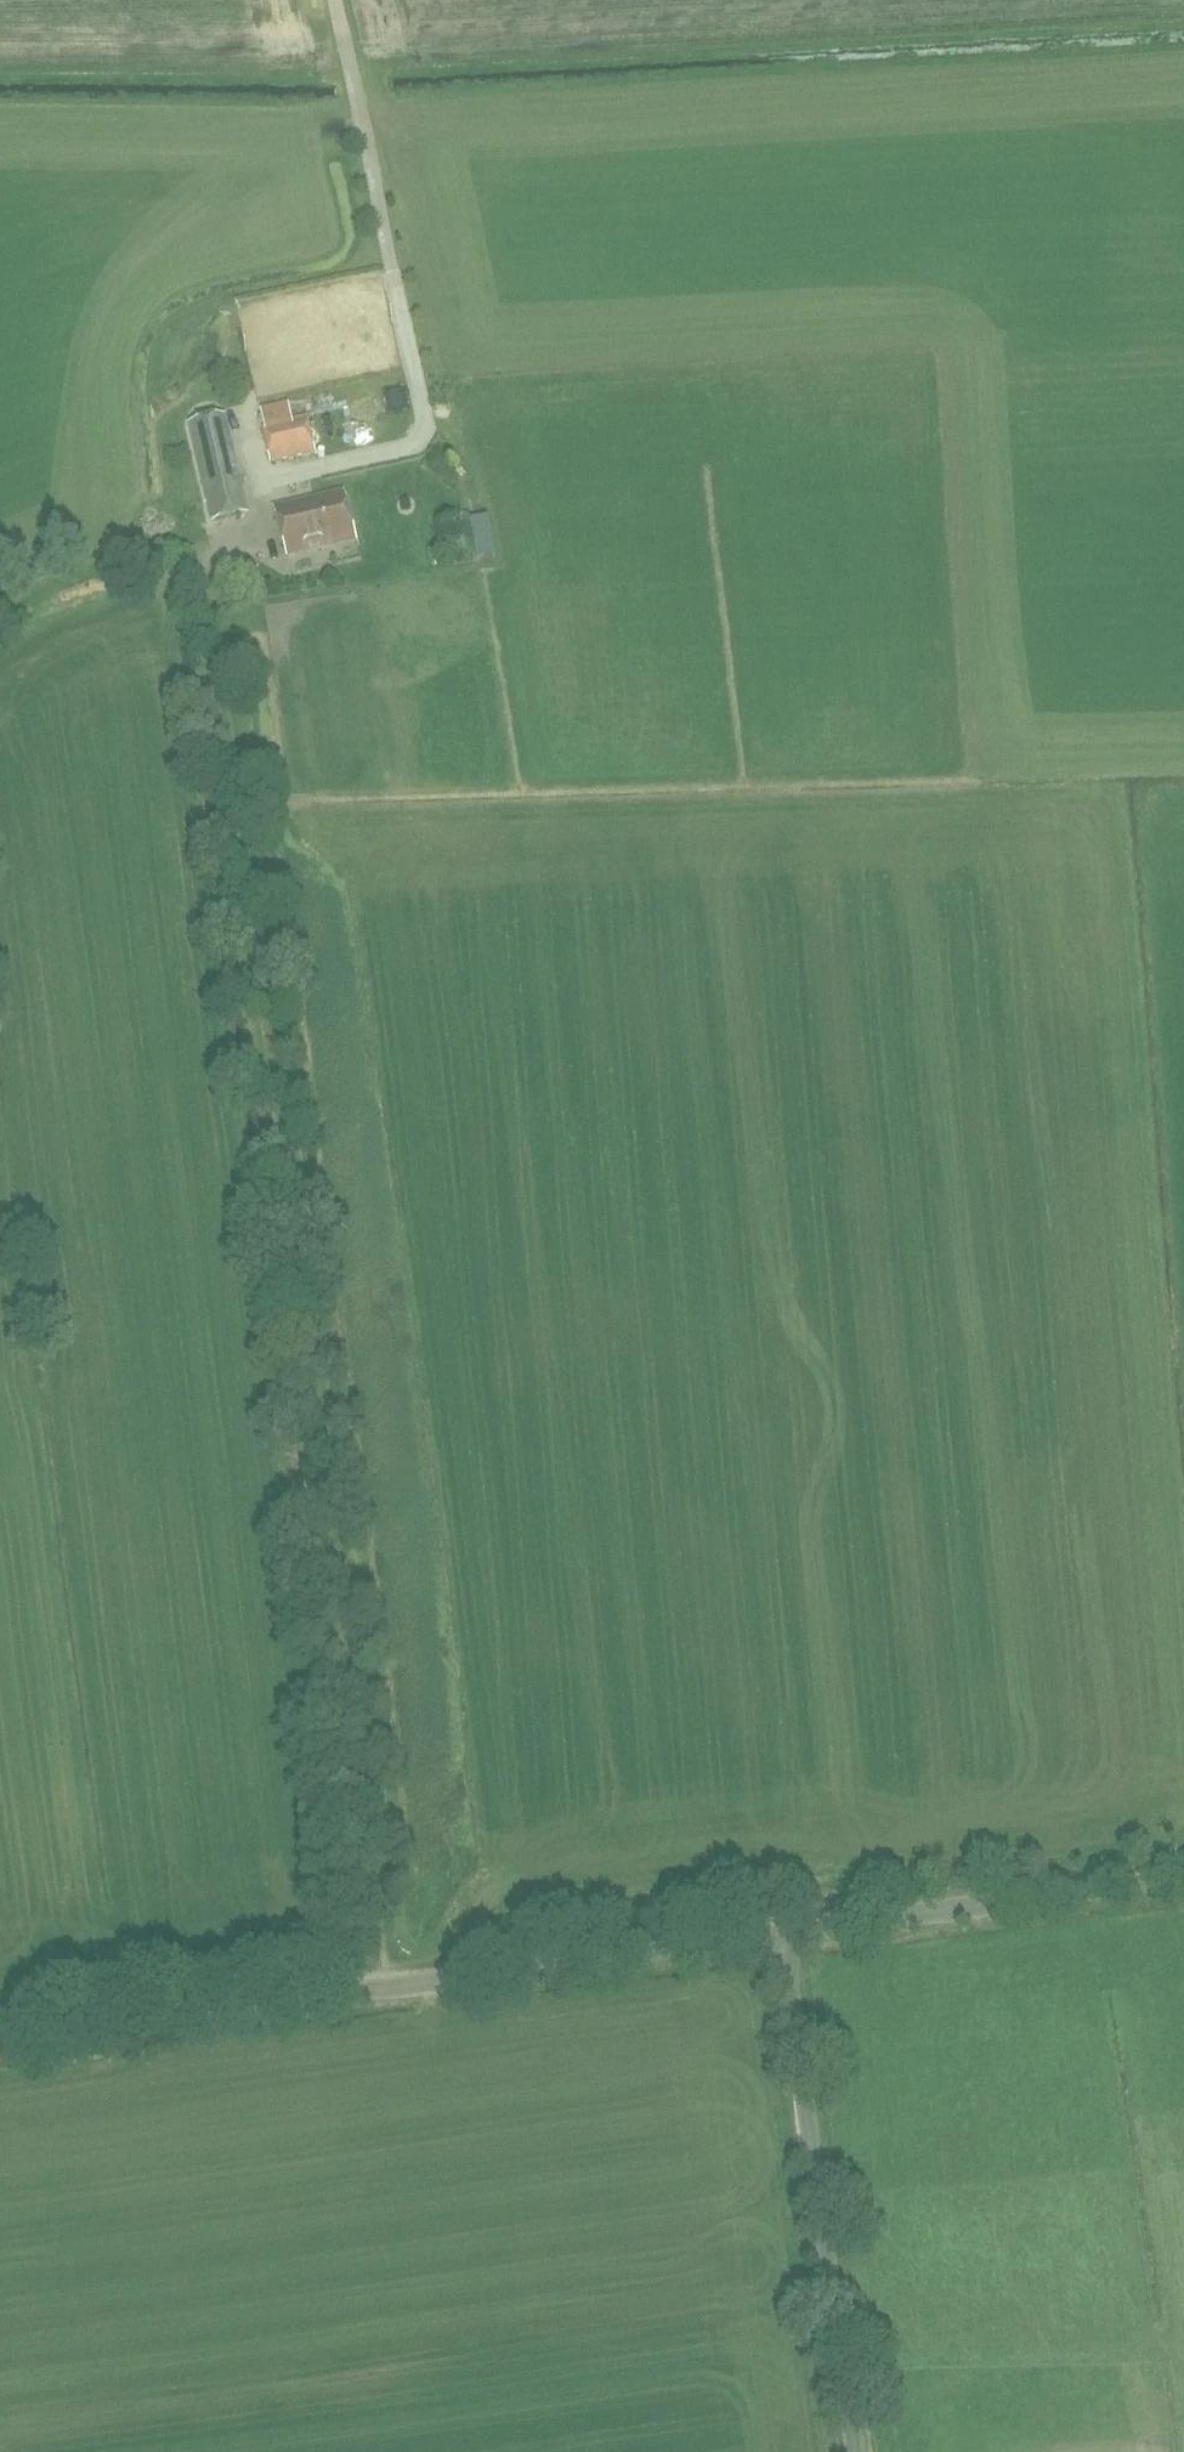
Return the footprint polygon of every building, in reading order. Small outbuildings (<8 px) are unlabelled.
[(225,417),(189,425),(212,522),(248,514),(225,417)] [(263,427),(271,461),(314,451),(306,417),(263,427)] [(342,491),(274,506),(287,555),(355,539),(342,491)]
